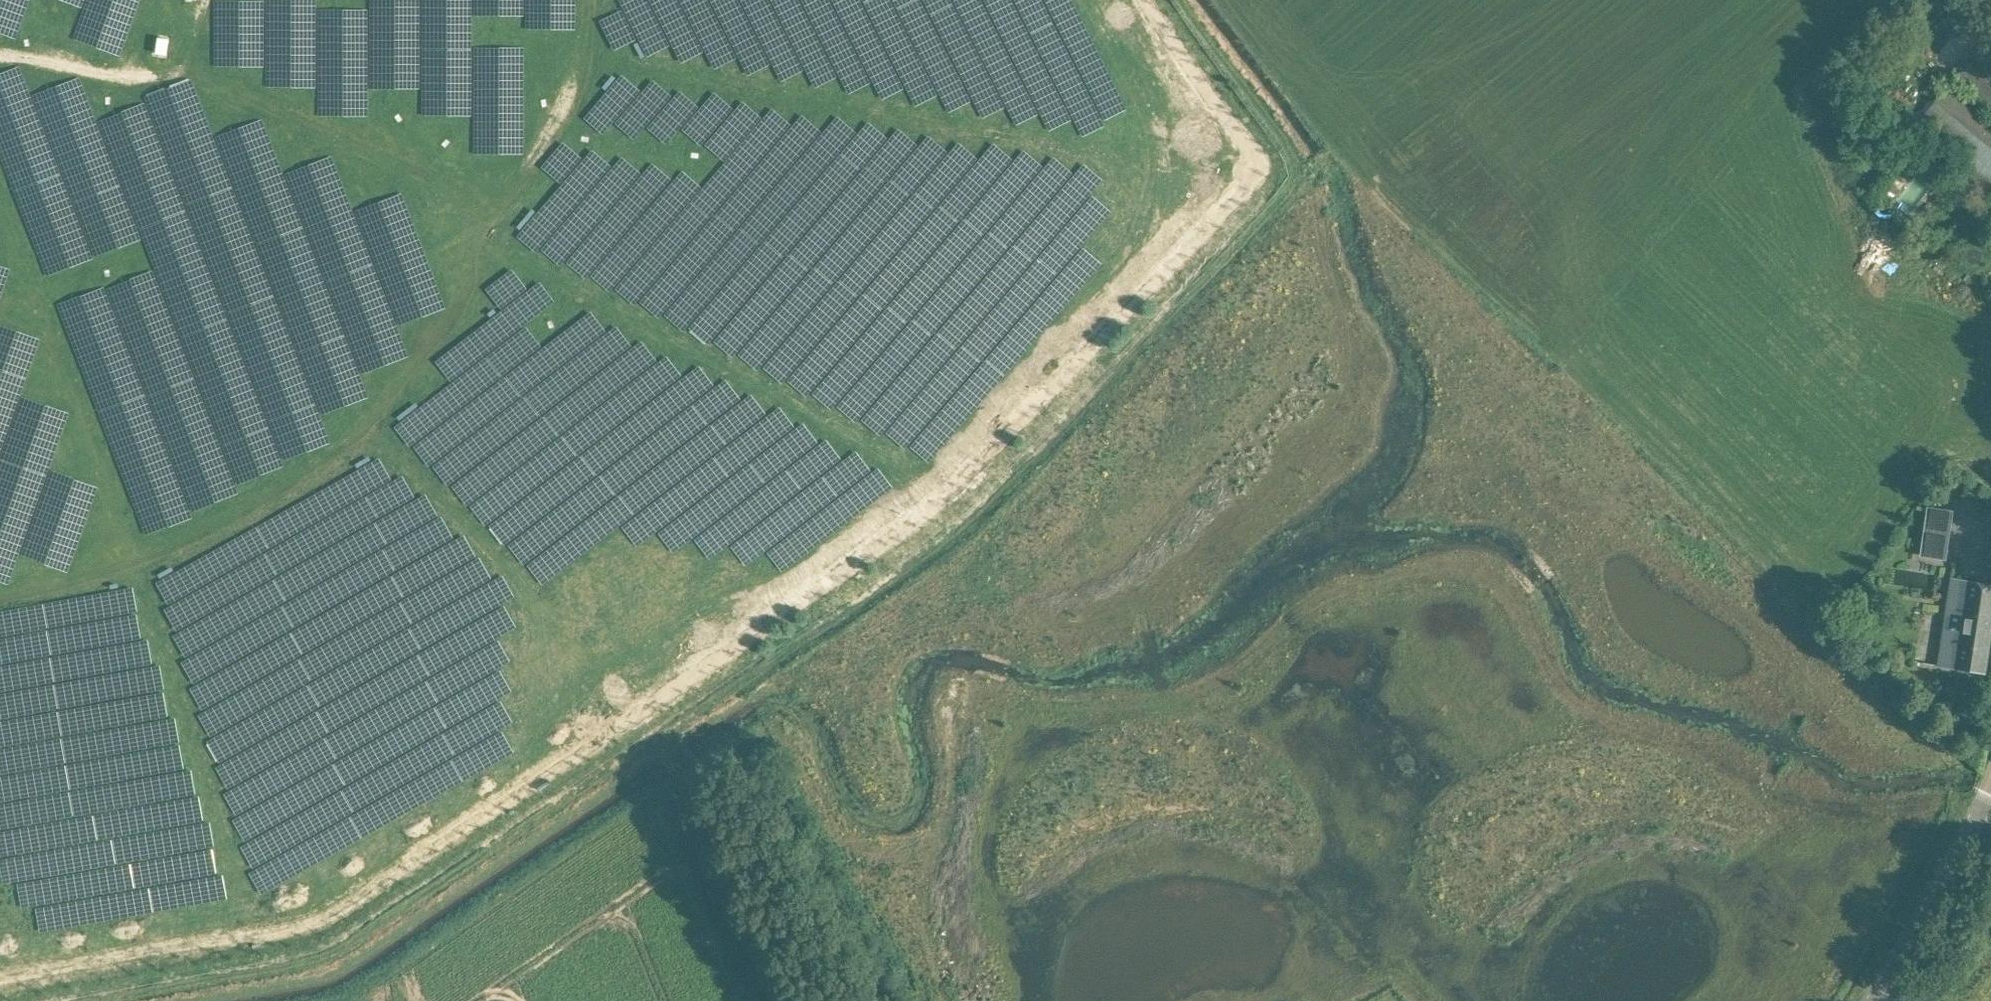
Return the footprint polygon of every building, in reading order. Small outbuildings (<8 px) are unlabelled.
[(1955,79),(1990,109),(1990,57),(1980,47),(1955,79)] [(1912,128),(1988,193),(1990,190),(1990,131),(1944,91),(1928,109),(1912,128)] [(1878,593),(1901,602),(1919,556),(1896,548),(1878,593)] [(1977,583),(1949,579),(1935,665),(1984,673),(1990,627),(1990,585),(1977,583)]
